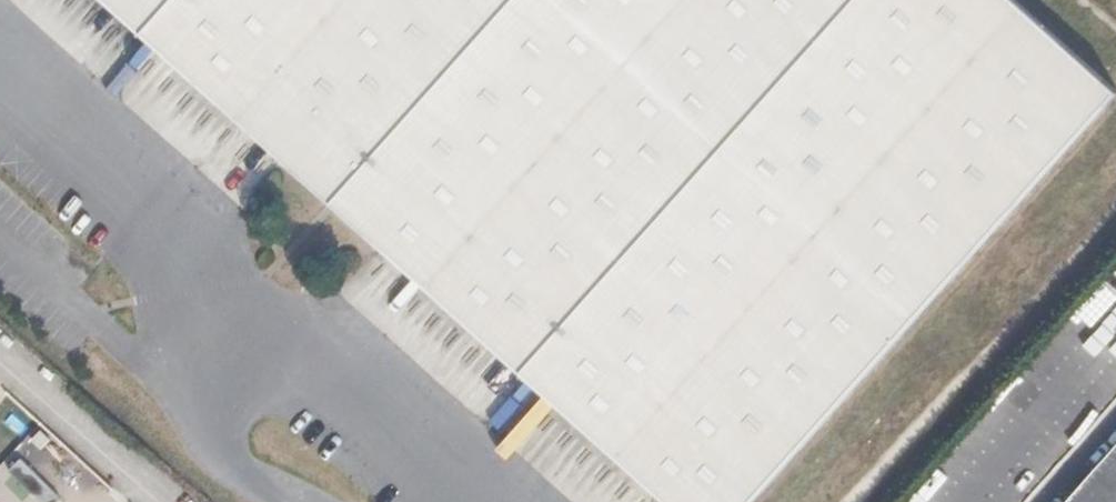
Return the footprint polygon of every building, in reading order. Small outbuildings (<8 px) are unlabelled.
[(1015,0),(111,0),(115,3),(139,26),(161,45),(177,60),(189,71),(210,89),(228,106),(249,124),(270,144),(286,158),(321,190),(334,190),(348,202),(350,216),(380,243),(402,263),(419,277),(438,295),(456,311),(475,329),(501,351),(524,372),(544,390),(559,404),(575,418),(591,433),(607,447),(625,463),(643,479),(663,497),(668,501),(754,501),(1115,100),(1115,91),(1015,0)] [(1064,501),(1102,501),(1115,487),(1115,445),(1064,501)] [(39,501),(53,501),(60,495),(23,457),(8,471),(39,501)] [(1102,501),(1115,501),(1115,487),(1102,501)]
